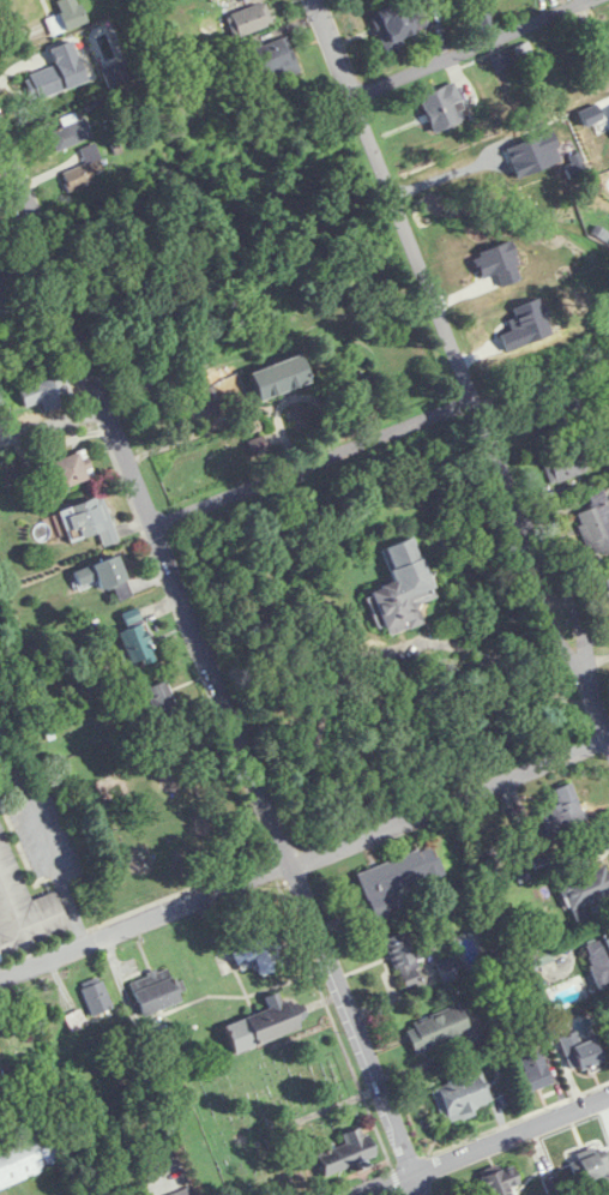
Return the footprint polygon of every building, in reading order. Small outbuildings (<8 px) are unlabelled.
[(46,19),(52,35),(86,22),(78,0),(57,0),(56,1),(60,14),(46,19)] [(404,45),(401,37),(426,28),(416,0),(412,0),(370,15),(383,53),(404,45)] [(273,23),(264,1),(226,17),(235,39),(273,23)] [(292,75),(293,43),(255,42),(254,74),(292,75)] [(511,66),(506,54),(495,60),(500,71),(511,66)] [(34,100),(66,86),(57,64),(25,79),(34,100)] [(418,95),(434,133),(469,118),(452,80),(418,95)] [(62,174),(69,193),(95,182),(88,164),(62,174)] [(0,256),(0,307),(25,294),(3,254),(0,256)] [(309,384),(300,356),(249,371),(257,400),(309,384)] [(72,400),(58,373),(19,393),(27,408),(39,402),(45,414),(72,400)] [(588,471),(580,448),(543,461),(552,485),(588,471)] [(56,487),(88,482),(83,454),(51,458),(56,487)] [(592,508),(576,514),(591,558),(608,552),(608,500),(606,490),(588,496),(592,508)] [(59,510),(69,543),(99,534),(103,546),(118,542),(104,496),(59,510)] [(424,625),(417,605),(434,599),(415,538),(382,549),(393,583),(367,591),(378,628),(385,626),(389,636),(424,625)] [(96,583),(100,592),(112,588),(117,602),(132,596),(116,556),(72,574),(78,590),(96,583)] [(120,615),(126,630),(119,633),(131,667),(155,659),(137,609),(120,615)] [(175,712),(168,682),(147,687),(153,717),(175,712)] [(588,828),(572,784),(555,790),(560,805),(533,815),(544,844),(588,828)] [(357,873),(375,923),(393,916),(388,902),(399,898),(396,890),(443,872),(433,845),(357,873)] [(588,920),(582,906),(608,896),(608,879),(604,866),(560,883),(575,925),(588,920)] [(235,949),(239,961),(258,954),(264,972),(285,963),(279,947),(283,944),(278,931),(249,941),(251,943),(235,949)] [(423,984),(414,960),(421,958),(411,931),(385,941),(403,990),(423,984)] [(583,946),(601,994),(608,991),(608,937),(583,946)] [(128,983),(141,1014),(182,997),(169,966),(128,983)] [(82,989),(92,1014),(114,1004),(103,979),(82,989)] [(224,1026),(234,1051),(300,1023),(290,999),(224,1026)] [(471,1034),(461,1006),(404,1026),(414,1055),(471,1034)] [(580,1042),(578,1033),(561,1036),(568,1072),(601,1065),(596,1038),(580,1042)] [(517,1056),(527,1091),(551,1085),(541,1049),(517,1056)] [(431,1085),(441,1122),(493,1108),(484,1072),(431,1085)] [(73,1155),(58,1119),(0,1143),(0,1187),(73,1155)] [(375,1152),(368,1133),(360,1135),(356,1127),(340,1133),(344,1141),(314,1153),(321,1173),(375,1152)] [(603,1150),(570,1161),(579,1188),(608,1178),(608,1168),(603,1150)] [(513,1168),(484,1175),(488,1194),(513,1194),(511,1186),(517,1185),(513,1168)] [(188,1187),(169,1194),(192,1194),(188,1187)]
